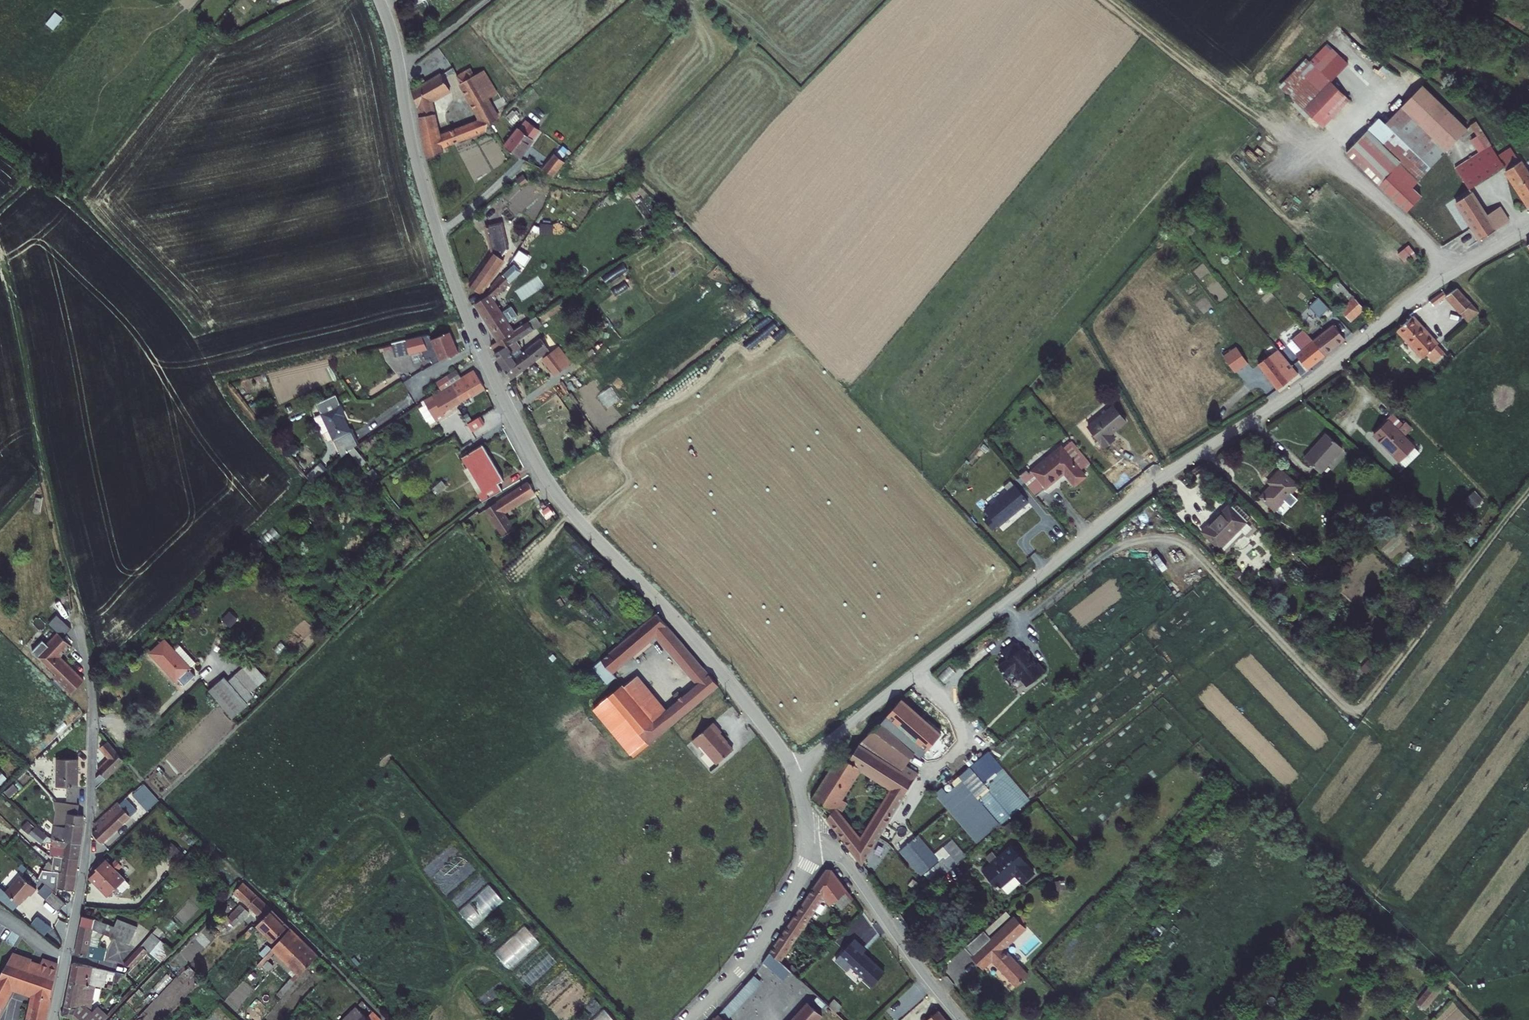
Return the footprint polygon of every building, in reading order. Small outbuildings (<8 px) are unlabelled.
[(439,67),(410,85),(417,100),(420,114),(418,116),(426,156),(441,148),(439,140),(479,129),(479,126),(493,115),(482,96),(493,89),(481,68),(459,79),(478,114),(436,124),(429,94),(448,84),(439,67)] [(1345,88),(1325,67),(1297,94),(1317,115),(1345,88)] [(1382,122),(1425,166),(1428,164),(1439,174),(1455,165),(1442,151),(1463,129),(1418,85),(1382,122)] [(526,112),(506,140),(519,151),(540,122),(526,112)] [(1399,163),(1414,177),(1425,166),(1382,122),(1376,117),(1366,128),(1399,163)] [(1366,128),(1348,145),(1382,181),(1399,163),(1366,128)] [(1480,237),(1511,218),(1500,203),(1487,211),(1471,186),(1505,164),(1528,201),(1528,167),(1523,157),(1520,159),(1515,153),(1518,152),(1512,142),(1499,150),(1493,141),(1455,165),(1439,174),(1480,237)] [(553,148),(543,160),(554,168),(564,156),(553,148)] [(1414,177),(1399,163),(1382,181),(1416,215),(1434,198),(1432,194),(1414,177)] [(1480,237),(1439,174),(1428,164),(1425,166),(1414,177),(1432,194),(1434,198),(1466,249),(1482,240),(1480,237)] [(495,224),(483,230),(493,248),(495,245),(497,247),(496,249),(502,253),(506,247),(495,224)] [(503,255),(502,253),(496,249),(497,247),(495,245),(493,248),(469,282),(479,289),(503,255)] [(474,300),(497,335),(513,323),(493,295),(507,275),(499,269),(485,288),(486,291),(474,300)] [(1322,280),(1330,288),(1336,281),(1330,274),(1322,280)] [(1341,313),(1350,322),(1364,309),(1336,281),(1330,288),(1338,297),(1341,294),(1351,304),(1341,313)] [(1434,301),(1437,308),(1452,300),(1463,315),(1475,307),(1461,292),(1448,298),(1446,296),(1434,301)] [(1302,311),(1310,322),(1328,307),(1318,297),(1302,311)] [(1411,315),(1396,329),(1422,359),(1426,356),(1432,364),(1436,360),(1441,365),(1448,359),(1417,320),(1427,314),(1423,306),(1408,313),(1411,315)] [(1480,314),(1475,307),(1463,315),(1470,323),(1480,314)] [(525,316),(519,319),(526,328),(530,325),(525,316)] [(494,337),(497,346),(504,341),(517,333),(522,330),(526,328),(519,319),(513,323),(497,335),(494,337)] [(1334,324),(1312,341),(1322,353),(1345,337),(1334,324)] [(428,346),(433,356),(439,353),(440,355),(459,347),(450,327),(432,336),(435,343),(428,346)] [(500,359),(511,373),(549,345),(547,341),(550,339),(547,336),(543,338),(540,335),(513,355),(504,341),(497,346),(503,357),(500,359)] [(1312,341),(1287,361),(1295,370),(1297,374),(1324,355),(1322,353),(1312,341)] [(557,342),(551,346),(559,357),(565,352),(557,342)] [(1236,343),(1223,353),(1235,369),(1248,359),(1236,343)] [(542,353),(551,363),(559,357),(551,346),(542,353)] [(1259,361),(1276,384),(1295,370),(1287,361),(1276,348),(1259,361)] [(483,384),(475,366),(462,374),(456,364),(445,371),(461,397),(483,384)] [(432,394),(442,409),(461,397),(445,371),(436,377),(443,387),(432,394)] [(442,409),(432,394),(423,399),(426,403),(421,406),(429,420),(435,416),(443,411),(442,409)] [(339,401),(320,410),(327,426),(340,453),(356,441),(350,428),(348,429),(340,413),(344,411),(339,401)] [(1091,423),(1107,444),(1117,436),(1113,430),(1128,418),(1118,403),(1091,423)] [(321,429),(327,426),(320,410),(314,413),(321,429)] [(479,412),(467,420),(472,427),(484,420),(479,412)] [(1392,414),(1385,419),(1387,422),(1374,436),(1397,461),(1412,447),(1405,439),(1412,432),(1392,414)] [(1328,436),(1306,459),(1321,473),(1343,450),(1328,436)] [(503,477),(482,441),(461,454),(482,488),(478,491),(481,497),(501,486),(497,479),(503,477)] [(1020,470),(1037,492),(1066,469),(1075,482),(1086,474),(1064,445),(1032,470),(1028,465),(1020,470)] [(303,474),(309,481),(324,468),(318,462),(303,474)] [(1270,490),(1261,500),(1273,512),(1298,487),(1281,471),(1266,485),(1270,490)] [(983,513),(991,523),(997,518),(999,520),(1029,497),(1011,473),(1003,480),(1009,488),(987,505),(989,508),(983,513)] [(485,505),(503,533),(514,526),(503,509),(534,489),(528,478),(485,505)] [(1475,507),(1484,498),(1476,489),(1466,498),(1475,507)] [(1243,520),(1226,503),(1200,529),(1218,547),(1243,520)] [(1243,520),(1218,547),(1219,549),(1239,529),(1240,531),(1247,524),(1243,520)] [(642,739),(646,744),(716,684),(708,674),(710,672),(656,610),(608,650),(619,663),(649,638),(653,643),(658,642),(661,640),(696,682),(666,707),(653,718),(623,682),(606,696),(609,699),(610,700),(609,703),(613,704),(619,712),(619,714),(622,715),(634,730),(634,732),(637,733),(640,736),(640,739),(642,739)] [(39,655),(57,633),(55,631),(44,643),(41,641),(33,650),(39,655)] [(69,643),(57,633),(39,655),(56,670),(52,674),(70,691),(83,678),(58,655),(69,643)] [(156,664),(172,681),(182,672),(187,666),(169,647),(164,652),(156,643),(141,656),(152,667),(156,664)] [(1000,655),(1005,660),(996,667),(1004,678),(1010,673),(1016,680),(1018,679),(1024,687),(1042,673),(1035,663),(1031,667),(1026,661),(1028,659),(1020,649),(1018,650),(1013,644),(1000,655)] [(593,663),(608,681),(617,674),(601,656),(593,663)] [(208,690),(233,716),(247,702),(246,700),(252,694),(249,690),(264,676),(248,660),(227,680),(223,676),(208,690)] [(623,682),(653,718),(666,707),(636,671),(623,682)] [(180,690),(190,681),(182,672),(172,681),(180,690)] [(595,710),(632,754),(646,744),(642,739),(640,739),(640,736),(637,733),(634,732),(634,730),(622,715),(619,714),(619,712),(613,704),(609,703),(610,700),(609,699),(595,710)] [(923,752),(936,736),(897,705),(885,720),(916,745),(923,752)] [(902,767),(916,745),(885,720),(856,745),(899,772),(902,767)] [(711,721),(690,739),(698,749),(701,746),(717,765),(733,752),(717,733),(719,731),(711,721)] [(96,779),(95,789),(105,779),(125,759),(108,740),(101,746),(110,757),(98,768),(102,773),(96,779)] [(856,745),(842,766),(836,763),(810,805),(832,818),(828,824),(858,865),(915,775),(902,767),(899,772),(856,745)] [(57,878),(56,890),(72,893),(82,817),(76,817),(78,806),(75,806),(76,760),(55,760),(55,789),(56,789),(55,805),(51,843),(49,842),(48,848),(48,849),(54,850),(52,859),(56,860),(56,864),(59,864),(58,869),(52,868),(52,866),(48,862),(44,869),(49,874),(50,876),(57,878)] [(998,835),(1028,810),(992,761),(970,777),(987,799),(955,824),(975,850),(993,836),(998,835)] [(126,800),(132,794),(136,791),(137,792),(143,785),(142,784),(144,783),(139,777),(121,795),(126,800)] [(132,794),(150,814),(161,803),(144,783),(142,784),(143,785),(137,792),(136,791),(132,794)] [(95,836),(105,846),(138,813),(126,800),(121,806),(119,804),(96,826),(100,830),(95,836)] [(25,832),(41,847),(42,845),(46,840),(30,826),(25,832)] [(946,860),(939,851),(928,860),(916,843),(895,858),(914,883),(929,870),(939,862),(941,864),(946,860)] [(929,870),(937,880),(961,860),(948,844),(939,851),(946,860),(941,864),(939,862),(929,870)] [(1008,854),(980,876),(995,894),(1010,881),(1017,889),(1029,878),(1008,854)] [(95,874),(97,876),(116,893),(117,891),(124,885),(114,876),(120,871),(114,866),(109,871),(104,865),(95,874)] [(823,871),(767,953),(775,960),(776,962),(821,899),(827,908),(832,903),(843,891),(830,872),(823,871)] [(27,895),(33,888),(18,875),(3,892),(16,904),(25,893),(27,895)] [(97,876),(89,884),(107,902),(116,893),(97,876)] [(241,879),(232,888),(247,902),(256,893),(241,879)] [(124,885),(117,891),(122,896),(128,889),(124,885)] [(44,898),(56,910),(64,903),(50,890),(44,898)] [(851,902),(843,891),(832,903),(838,911),(851,902)] [(272,908),(256,893),(247,902),(259,915),(262,918),(272,908)] [(241,904),(232,912),(235,915),(243,906),(241,904)] [(247,909),(243,906),(235,915),(234,916),(240,922),(244,918),(241,915),(247,909)] [(280,916),(272,908),(262,918),(259,915),(254,921),(257,923),(256,924),(265,932),(280,916)] [(288,923),(280,916),(265,932),(273,940),(288,923)] [(80,918),(73,958),(103,964),(105,955),(96,952),(102,936),(107,938),(125,950),(135,934),(117,924),(113,930),(107,926),(80,918)] [(1023,933),(1010,921),(968,962),(977,970),(983,964),(987,967),(995,975),(997,973),(1017,992),(1027,980),(1008,963),(1010,961),(1003,954),(1023,933)] [(252,923),(238,938),(241,941),(255,926),(252,923)] [(270,947),(269,947),(256,962),(258,965),(272,949),(288,965),(308,944),(299,936),(300,935),(290,926),(270,947)] [(149,937),(119,969),(128,972),(146,952),(155,942),(149,937)] [(158,945),(155,942),(146,952),(149,955),(158,945)] [(885,973),(853,942),(836,959),(848,970),(851,967),(872,986),(885,973)] [(317,954),(308,944),(288,965),(294,971),(288,978),(293,982),(317,954)] [(158,945),(149,955),(159,965),(168,955),(158,945)] [(767,953),(761,962),(768,968),(775,960),(767,953)] [(56,966),(41,961),(38,967),(29,964),(30,961),(11,954),(0,974),(0,1006),(5,998),(9,992),(8,991),(9,987),(19,990),(18,994),(23,996),(28,997),(29,994),(34,995),(31,1007),(30,1006),(27,1019),(44,1019),(48,999),(56,966)] [(775,960),(768,968),(780,980),(788,972),(776,962),(775,960)] [(987,967),(983,964),(977,970),(981,975),(987,967)] [(72,966),(68,984),(93,989),(102,991),(105,975),(72,966)] [(757,984),(750,978),(728,1002),(735,1008),(757,984)] [(1426,1009),(1441,991),(1431,983),(1416,1001),(1426,1009)] [(62,1019),(65,1019),(83,1019),(89,1013),(88,1013),(93,989),(68,984),(62,1019)] [(882,1009),(892,1019),(902,1019),(922,1001),(910,987),(896,1001),(893,998),(882,1009)] [(728,1019),(729,1019),(740,1019),(757,1002),(750,996),(728,1019)] [(829,999),(823,1005),(832,1013),(838,1007),(829,999)] [(717,1014),(724,1019),(735,1008),(728,1002),(717,1014)] [(340,1019),(352,1019),(361,1011),(354,1005),(340,1019)] [(819,1018),(805,1005),(790,1019),(817,1019),(819,1018)] [(83,1019),(105,1019),(106,1019),(96,1011),(98,1009),(95,1006),(89,1013),(83,1019)] [(361,1011),(352,1019),(377,1019),(380,1017),(371,1007),(364,1014),(361,1011)] [(927,1019),(946,1019),(938,1011),(927,1019)]
